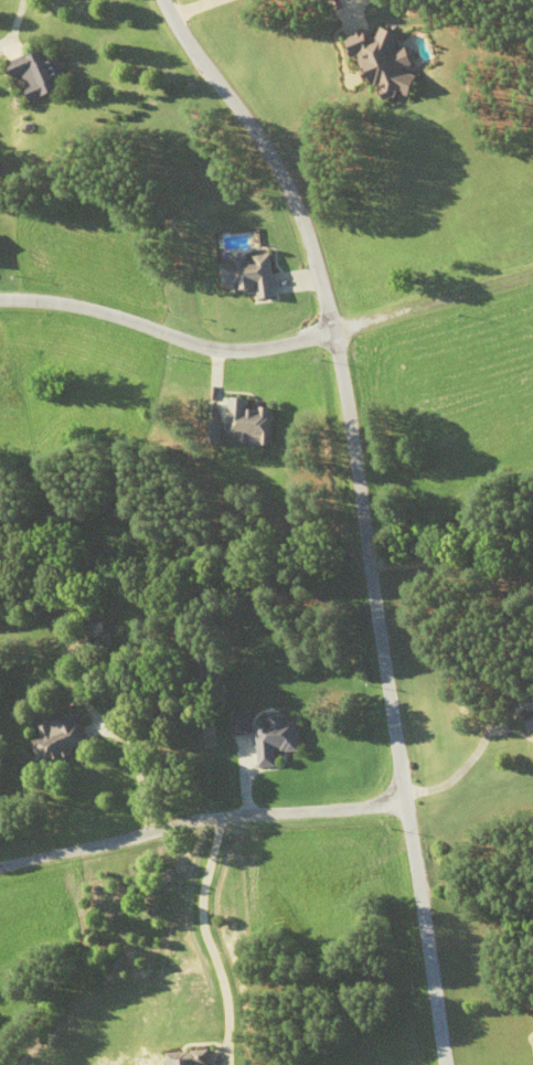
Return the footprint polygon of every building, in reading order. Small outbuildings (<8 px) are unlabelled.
[(65,78),(55,48),(12,62),(18,80),(25,78),(32,102),(66,91),(63,79),(65,78)] [(45,771),(91,744),(73,714),(28,741),(45,771)] [(297,715),(255,716),(256,769),(275,769),(275,751),(297,751),(297,715)] [(206,1052),(166,1052),(166,1064),(206,1064),(206,1052)]
